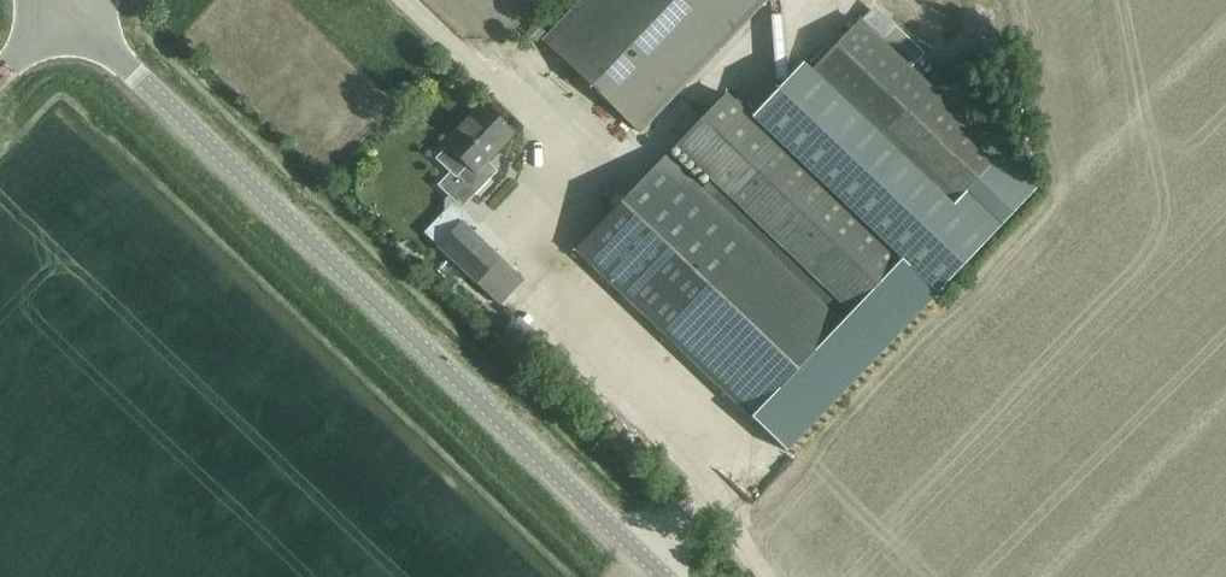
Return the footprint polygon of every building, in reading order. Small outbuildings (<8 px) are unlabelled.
[(544,41),(639,132),(765,0),(583,0),(544,41)] [(853,14),(875,33),(884,23),(862,4),(853,14)] [(725,95),(676,147),(716,184),(706,195),(841,323),(851,313),(900,261),(919,279),(935,294),(1035,189),(1000,156),(859,22),(813,71),(804,64),(751,119),(725,95)] [(437,185),(462,209),(497,171),(487,162),(515,133),(484,104),(444,146),(467,167),(457,178),(450,171),(437,185)] [(666,157),(577,251),(751,417),(841,323),(706,195),(666,157)] [(439,247),(476,282),(499,258),(461,223),(439,247)] [(841,323),(751,417),(767,433),(786,450),(935,294),(919,279),(900,261),(851,313),(841,323)]
